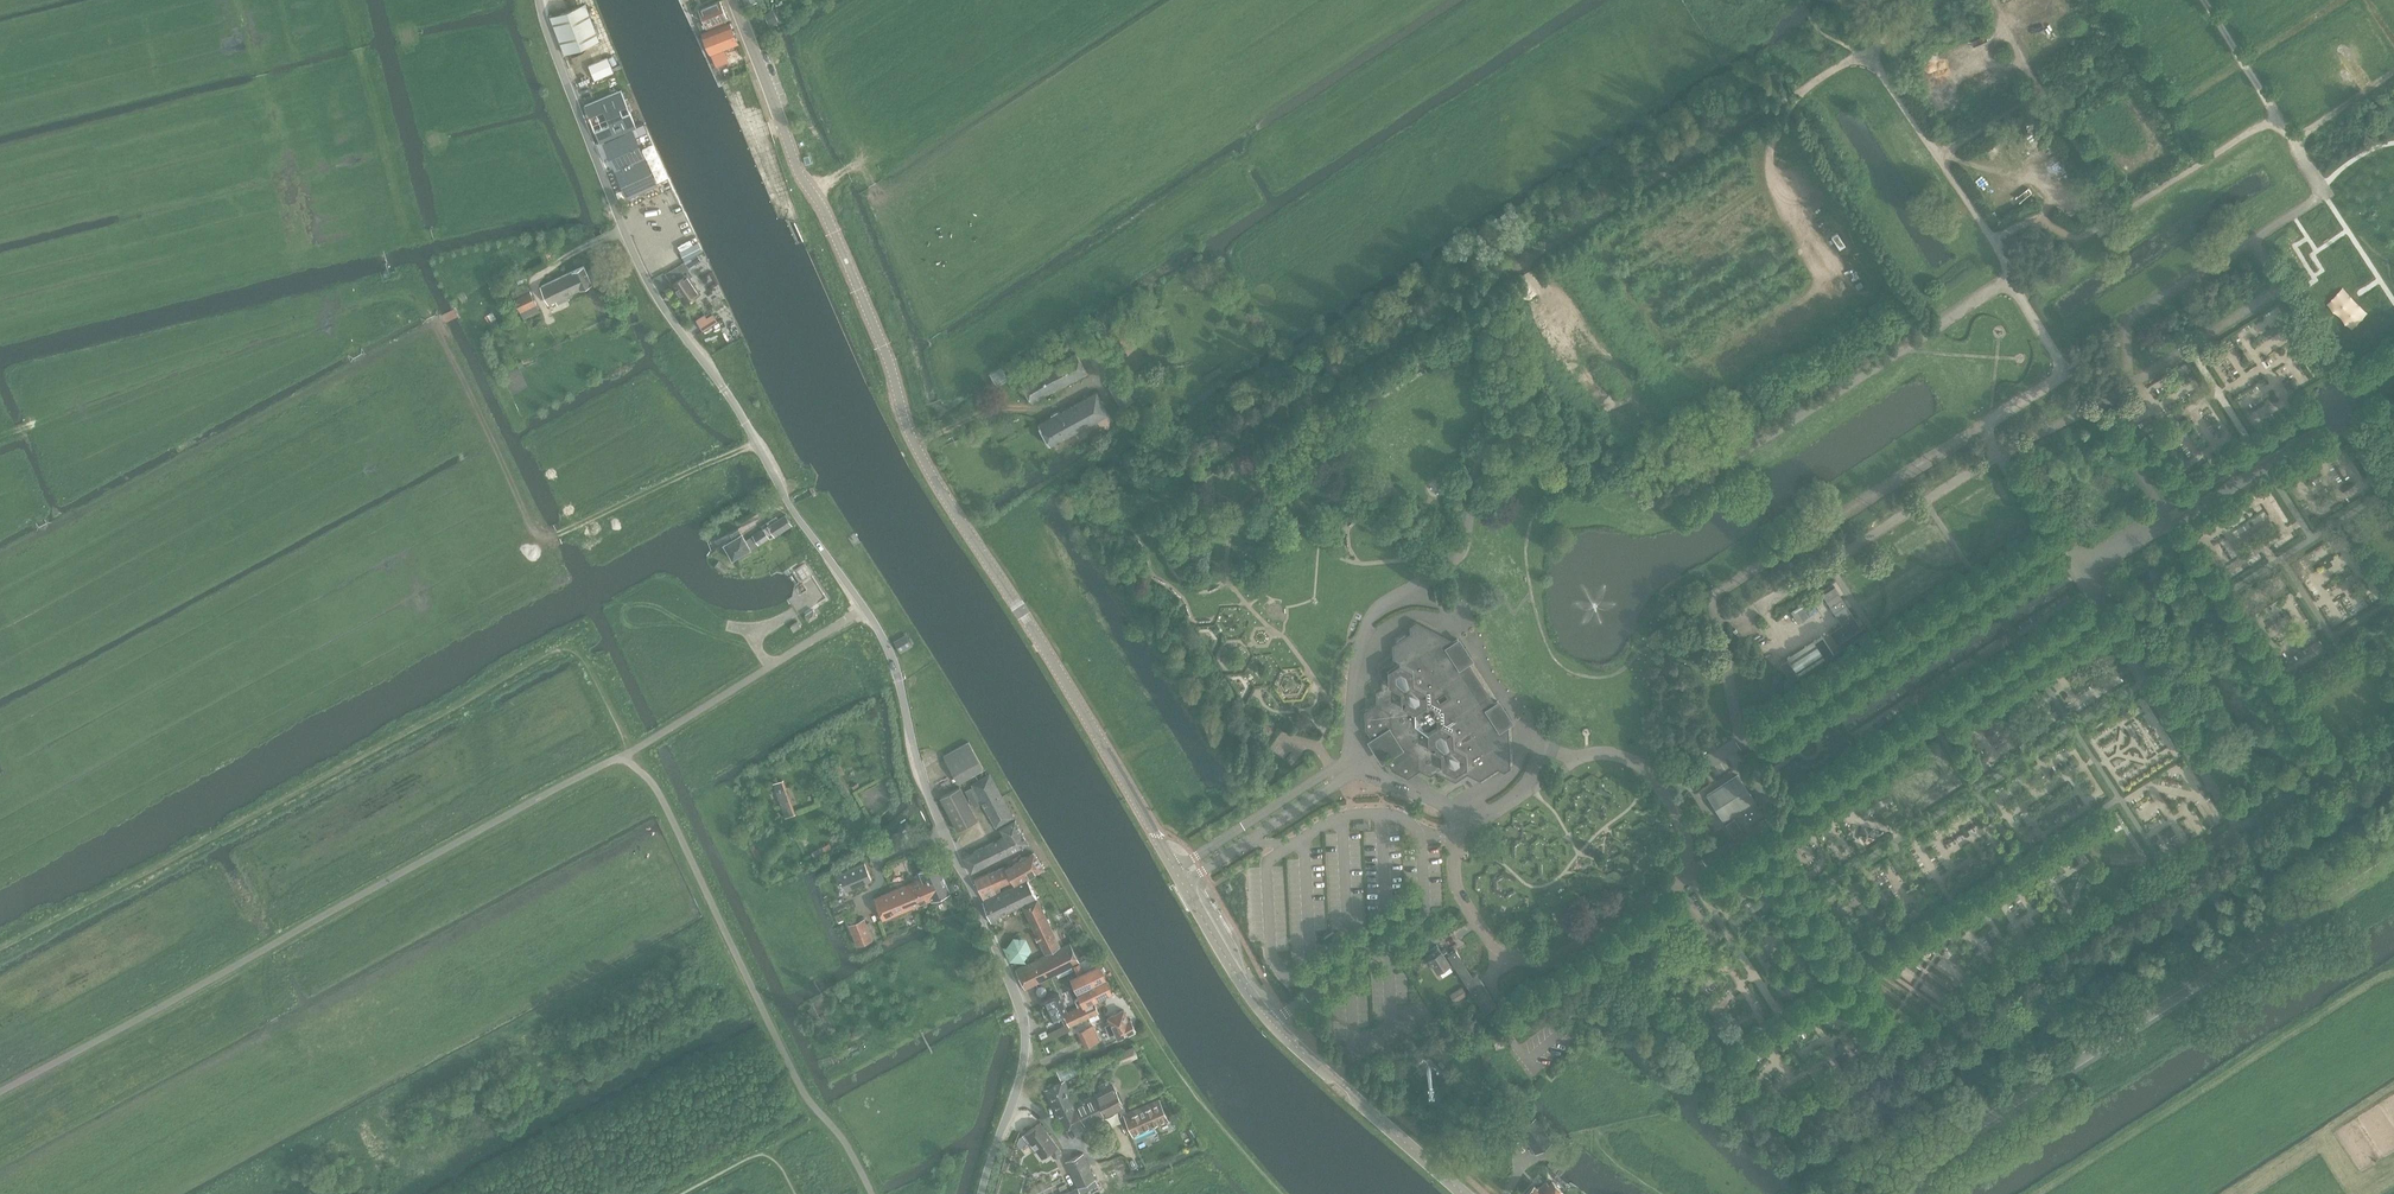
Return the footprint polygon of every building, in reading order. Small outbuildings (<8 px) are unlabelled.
[(698,23),(702,33),(711,29),(710,26),(719,22),(721,25),(729,22),(720,1),(700,9),(705,21),(698,23)] [(599,40),(585,4),(551,17),(565,53),(599,40)] [(773,11),(765,14),(770,25),(777,21),(773,11)] [(724,49),(739,43),(730,22),(729,22),(721,25),(711,29),(702,33),(716,66),(729,61),(724,49)] [(607,57),(589,66),(595,80),(613,72),(607,57)] [(585,105),(600,142),(636,127),(621,91),(585,105)] [(645,126),(632,132),(635,138),(648,132),(645,126)] [(621,186),(626,199),(640,193),(642,198),(650,195),(647,189),(661,183),(656,171),(644,144),(630,150),(623,134),(601,143),(614,171),(621,186)] [(691,240),(678,246),(680,251),(693,245),(691,240)] [(680,251),(685,261),(702,251),(698,242),(693,245),(680,251)] [(681,264),(684,270),(691,265),(687,260),(681,264)] [(574,292),(592,283),(584,266),(541,286),(549,304),(564,296),(569,298),(572,296),(574,292)] [(700,293),(687,273),(671,284),(684,304),(700,293)] [(533,290),(516,296),(524,317),(541,312),(533,290)] [(713,313),(707,317),(705,314),(696,320),(703,331),(718,321),(713,313)] [(1098,344),(1088,354),(1096,364),(1107,361),(1109,349),(1098,344)] [(1032,403),(1088,373),(1077,354),(1021,383),(1032,403)] [(1050,445),(1108,413),(1097,392),(1061,412),(1057,411),(1052,414),(1050,418),(1038,424),(1050,445)] [(2274,398),(2247,416),(2254,426),(2281,408),(2274,398)] [(776,516),(767,522),(769,525),(753,535),(759,543),(769,537),(768,535),(773,532),(775,534),(791,524),(785,515),(779,519),(776,516)] [(732,559),(751,549),(739,528),(730,533),(733,538),(724,544),(732,559)] [(728,568),(719,561),(715,566),(724,573),(728,568)] [(1835,588),(1823,596),(1842,625),(1854,617),(1835,588)] [(1796,608),(1804,620),(1814,613),(1806,601),(1796,608)] [(817,616),(814,610),(805,615),(809,621),(817,616)] [(1837,645),(1862,629),(1854,617),(1842,625),(1829,633),(1837,645)] [(794,631),(801,626),(798,622),(791,626),(794,631)] [(1489,707),(1463,666),(1472,661),(1471,660),(1469,661),(1456,641),(1458,640),(1458,639),(1448,645),(1423,632),(1411,640),(1405,637),(1399,641),(1400,661),(1387,669),(1388,684),(1376,691),(1376,692),(1377,706),(1365,713),(1366,728),(1374,741),(1375,740),(1373,738),(1379,735),(1392,755),(1386,758),(1385,756),(1384,757),(1392,769),(1405,776),(1417,768),(1430,775),(1436,771),(1455,781),(1467,773),(1467,766),(1479,772),(1503,757),(1502,729),(1512,723),(1511,722),(1509,723),(1496,703),(1498,702),(1498,701),(1489,707)] [(894,642),(895,643),(901,653),(913,645),(907,634),(894,642)] [(1798,676),(1834,653),(1822,636),(1787,658),(1798,676)] [(983,768),(969,742),(943,756),(958,782),(983,768)] [(834,766),(840,776),(845,774),(839,763),(834,766)] [(983,803),(996,827),(1014,817),(990,775),(972,785),(973,787),(966,790),(975,808),(983,803)] [(1738,775),(1707,795),(1724,820),(1754,801),(1738,775)] [(1347,807),(1382,806),(1382,783),(1347,784),(1347,807)] [(786,788),(785,788),(776,791),(786,817),(795,814),(786,788)] [(969,807),(959,788),(941,798),(950,816),(958,830),(976,821),(969,807)] [(1000,829),(1005,836),(1013,851),(1029,843),(1015,820),(1000,829)] [(971,872),(1013,851),(1005,836),(963,857),(971,872)] [(823,844),(811,852),(814,858),(827,851),(823,844)] [(1019,861),(1005,869),(1012,884),(1038,871),(1038,872),(1044,869),(1034,853),(1026,857),(1024,857),(1020,859),(1019,861)] [(872,879),(865,863),(840,873),(846,890),(872,879)] [(950,892),(938,864),(920,872),(922,878),(931,899),(950,892)] [(1005,867),(986,874),(994,893),(1012,884),(1005,869),(1005,867)] [(986,874),(975,879),(984,899),(994,893),(986,874)] [(931,899),(922,878),(874,898),(883,920),(931,899)] [(1022,905),(1045,953),(1060,946),(1037,898),(1028,880),(983,902),(991,922),(1000,918),(999,916),(1012,910),(1014,911),(1018,909),(1019,906),(1022,905)] [(2021,931),(2050,917),(2044,906),(2015,920),(2021,931)] [(865,919),(849,925),(856,944),(872,938),(865,919)] [(1338,938),(1334,932),(1324,938),(1329,945),(1338,938)] [(1012,958),(1020,959),(1027,955),(1031,949),(1026,938),(1014,938),(1007,947),(1012,958)] [(1044,980),(1079,963),(1070,944),(1016,969),(1025,988),(1044,980)] [(1775,967),(1769,955),(1764,958),(1758,947),(1754,949),(1766,971),(1775,967)] [(1453,962),(1454,963),(1461,959),(1456,950),(1449,955),(1446,951),(1442,953),(1441,951),(1435,955),(1431,949),(1426,952),(1438,972),(1453,962)] [(1073,966),(1078,975),(1084,972),(1080,963),(1073,966)] [(1093,1000),(1111,991),(1104,974),(1105,972),(1102,968),(1100,968),(1099,965),(1084,972),(1078,975),(1071,979),(1079,998),(1075,1000),(1078,1007),(1067,1012),(1064,1013),(1070,1025),(1098,1012),(1093,1000)] [(1496,1005),(1484,986),(1476,974),(1465,981),(1485,1012),(1496,1005)] [(1038,988),(1037,991),(1038,995),(1042,996),(1045,995),(1047,991),(1045,987),(1042,986),(1038,988)] [(1462,986),(1457,990),(1462,998),(1467,995),(1462,986)] [(1067,1012),(1059,994),(1042,1002),(1044,1008),(1046,1014),(1047,1013),(1050,1019),(1064,1013),(1067,1012)] [(1469,997),(1460,1002),(1463,1006),(1471,1001),(1469,997)] [(1135,1029),(1131,1019),(1129,1020),(1124,1010),(1108,1017),(1111,1022),(1105,1025),(1110,1035),(1116,1032),(1118,1037),(1128,1032),(1129,1034),(1136,1031),(1135,1029)] [(1100,1040),(1093,1025),(1077,1032),(1085,1048),(1100,1040)] [(1593,1052),(1599,1045),(1593,1039),(1587,1046),(1593,1052)] [(1125,1061),(1138,1056),(1135,1049),(1122,1054),(1125,1061)] [(1065,1080),(1045,1089),(1059,1121),(1079,1112),(1076,1104),(1065,1080)] [(1113,1086),(1094,1095),(1105,1116),(1123,1107),(1113,1086)] [(1079,1112),(1059,1121),(1064,1130),(1083,1121),(1085,1126),(1096,1120),(1098,1123),(1106,1119),(1105,1116),(1094,1095),(1076,1104),(1079,1112)] [(1127,1114),(1120,1117),(1123,1123),(1122,1124),(1126,1132),(1127,1131),(1128,1134),(1132,1132),(1133,1135),(1168,1120),(1159,1100),(1127,1114)] [(1041,1121),(1026,1133),(1043,1157),(1050,1152),(1054,1157),(1057,1157),(1061,1154),(1062,1151),(1058,1146),(1059,1145),(1041,1121)] [(1019,1138),(1017,1143),(1020,1148),(1028,1143),(1023,1135),(1019,1138)] [(1067,1160),(1066,1161),(1072,1174),(1089,1166),(1083,1153),(1067,1160)] [(1089,1166),(1072,1174),(1078,1187),(1095,1179),(1089,1166)] [(1562,1190),(1552,1180),(1549,1184),(1546,1181),(1540,1187),(1539,1186),(1537,1188),(1534,1185),(1526,1193),(1558,1193),(1562,1190)]
